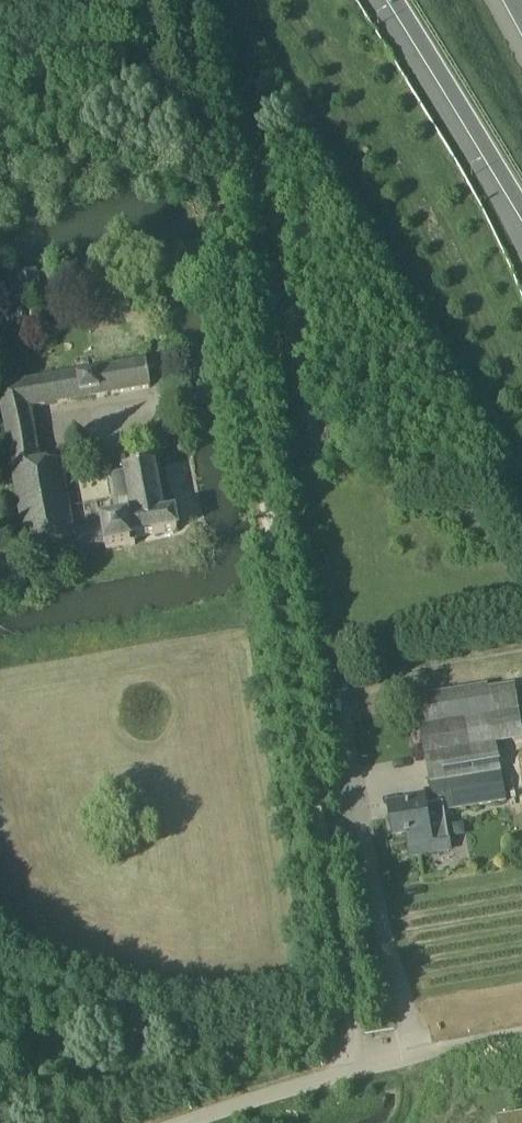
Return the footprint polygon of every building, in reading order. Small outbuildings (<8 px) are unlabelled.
[(9,275),(16,324),(33,321),(29,295),(42,293),(38,271),(9,275)] [(0,388),(0,393),(14,470),(29,558),(106,544),(107,550),(136,545),(135,539),(178,531),(175,513),(164,515),(155,466),(124,471),(133,521),(74,531),(63,463),(65,462),(65,460),(41,464),(31,409),(151,388),(147,363),(0,388)] [(406,836),(410,857),(451,850),(444,812),(505,801),(496,744),(521,739),(521,733),(514,686),(416,702),(429,783),(430,783),(433,798),(426,799),(425,798),(407,802),(407,805),(389,808),(393,839),(406,836)] [(495,1119),(496,1122),(521,1122),(521,1115),(495,1119)]
